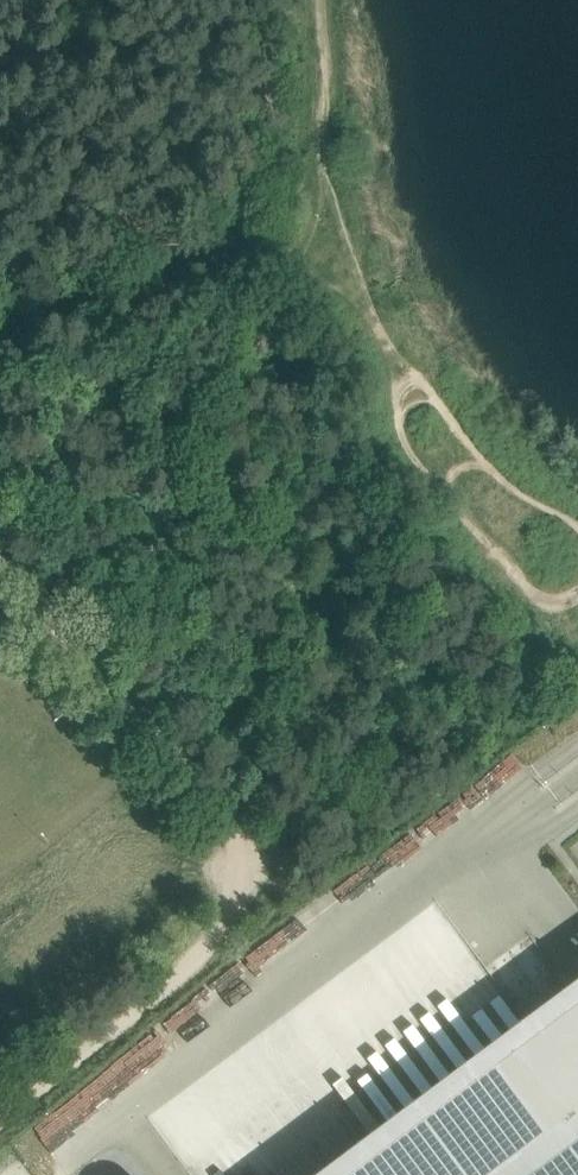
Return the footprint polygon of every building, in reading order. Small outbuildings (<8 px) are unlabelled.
[(324,1174),(577,1174),(577,985),(324,1174)]
